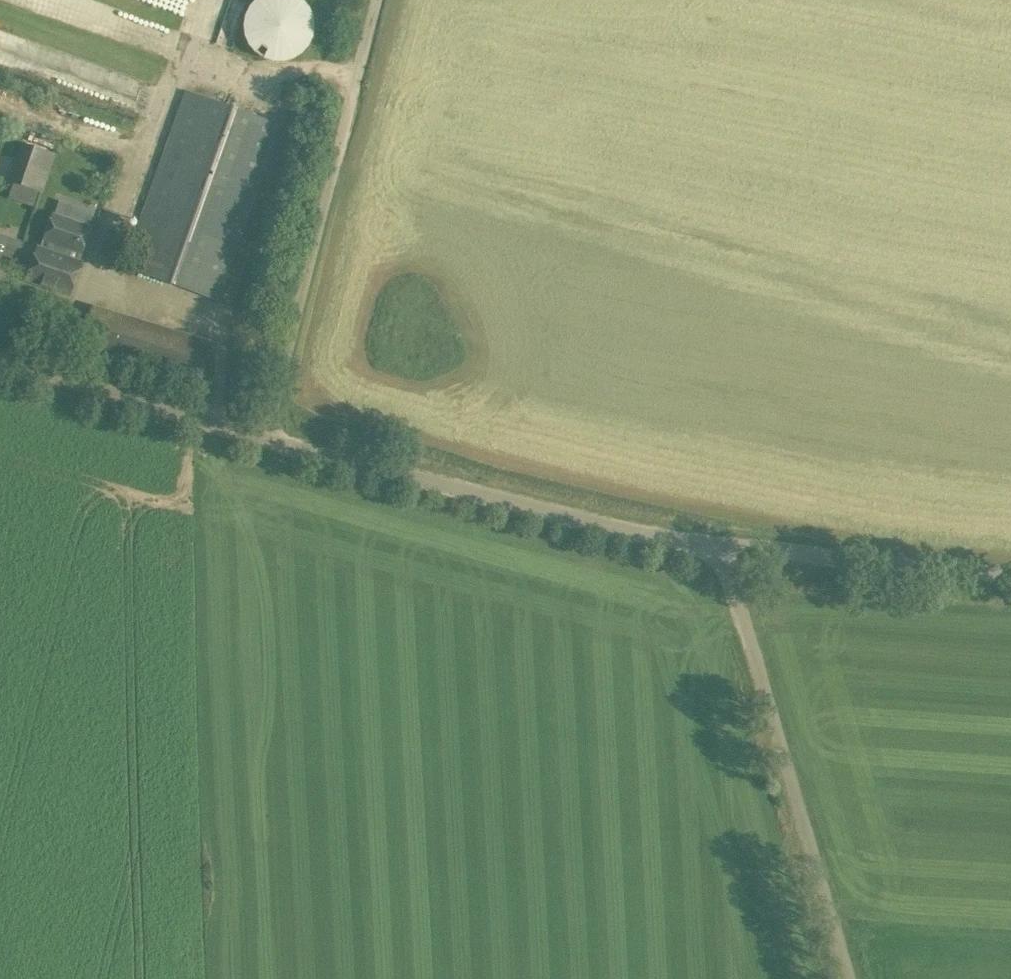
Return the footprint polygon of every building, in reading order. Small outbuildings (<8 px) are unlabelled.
[(281,63),(286,62),(292,60),(296,58),(301,55),(305,51),(308,47),(310,42),(312,37),(313,32),(314,26),(313,21),(312,16),(310,11),(307,6),(303,2),(301,0),(255,0),(251,3),(248,7),(245,12),(244,17),(242,22),(242,27),(242,33),(244,38),(246,43),(248,48),(252,52),(256,56),(260,59),(265,61),(270,62),(276,63),(281,63)] [(219,302),(281,125),(185,91),(122,268),(219,302)] [(42,195),(56,155),(22,143),(9,183),(42,195)] [(79,260),(92,225),(55,212),(52,212),(41,240),(42,241),(40,247),(36,246),(26,276),(71,291),(81,261),(79,260)] [(0,239),(0,255),(0,254),(17,260),(21,243),(2,236),(1,239),(0,239)] [(197,385),(210,343),(91,307),(79,349),(197,385)]
